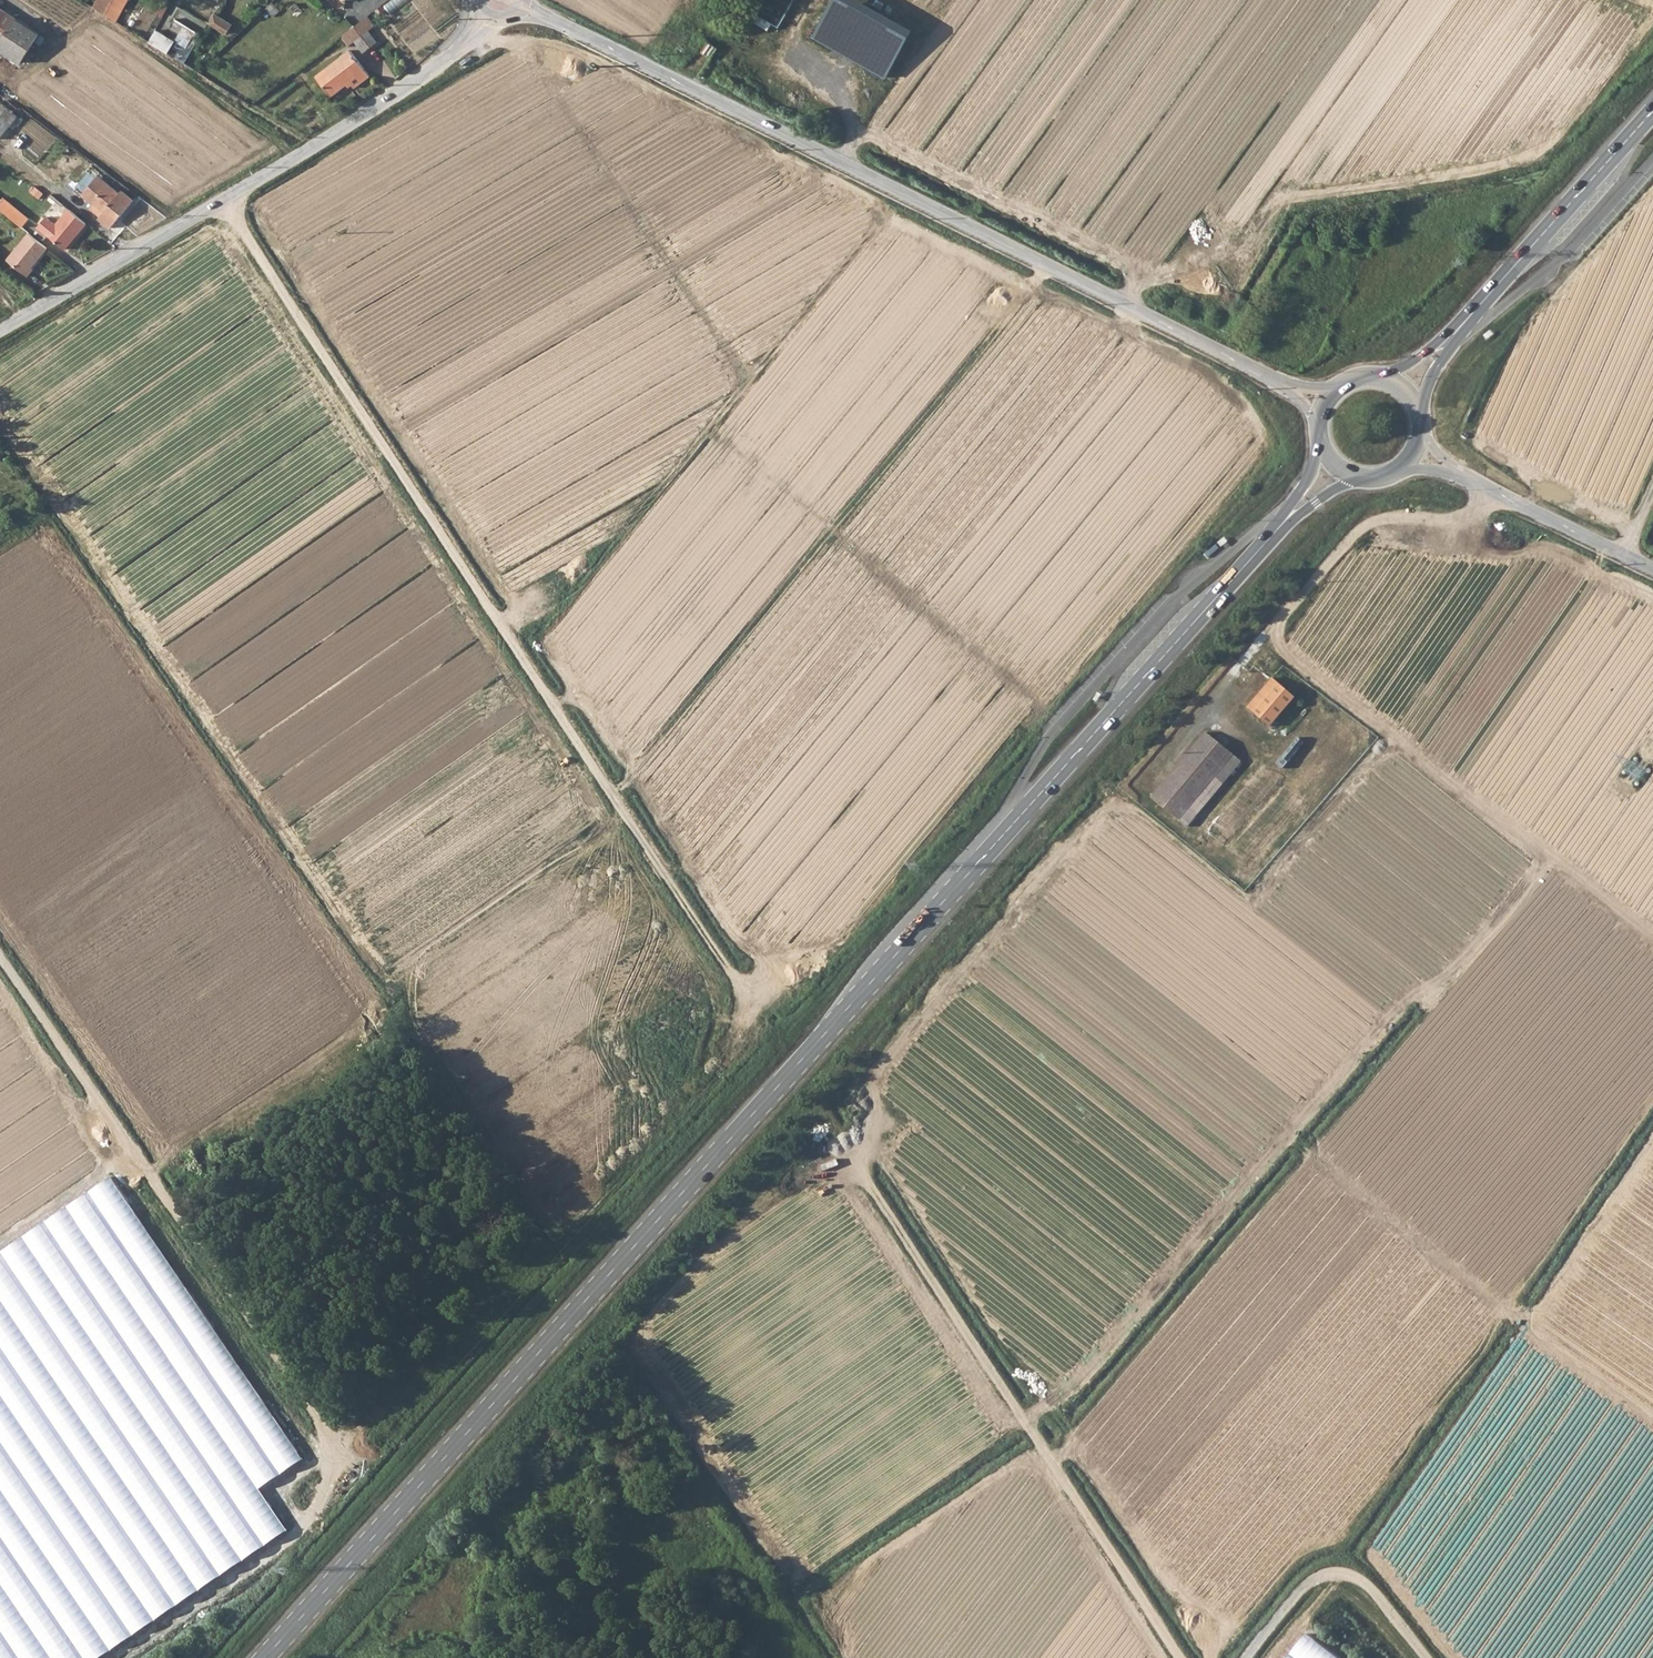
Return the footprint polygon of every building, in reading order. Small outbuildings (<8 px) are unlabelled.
[(105,17),(114,0),(99,0),(93,10),(99,14),(105,17)] [(105,17),(115,24),(128,0),(114,0),(105,17)] [(793,0),(759,0),(751,15),(755,17),(751,23),(767,32),(771,24),(777,28),(793,0)] [(854,0),(831,0),(810,38),(884,78),(911,31),(854,0)] [(5,36),(15,20),(0,10),(0,32),(5,36)] [(231,26),(215,16),(209,25),(225,36),(231,26)] [(376,44),(359,23),(350,30),(346,34),(354,43),(362,54),(376,44)] [(149,44),(169,54),(175,42),(156,32),(149,44)] [(354,43),(346,34),(340,39),(347,48),(354,43)] [(168,56),(183,65),(193,50),(176,40),(175,42),(169,54),(168,56)] [(368,78),(349,53),(315,79),(331,99),(349,85),(353,90),(368,78)] [(1,103),(0,104),(0,141),(1,142),(21,118),(1,103)] [(99,177),(82,197),(93,206),(103,214),(100,218),(98,220),(110,230),(133,202),(121,192),(119,194),(99,177)] [(0,203),(0,209),(22,228),(29,219),(4,198),(0,203)] [(103,214),(93,206),(90,210),(100,218),(103,214)] [(64,250),(85,224),(67,209),(53,226),(43,218),(36,227),(64,250)] [(31,267),(47,249),(29,233),(7,260),(27,276),(33,269),(31,267)] [(1225,537),(1218,543),(1222,548),(1229,542),(1225,537)] [(1270,726),(1295,697),(1273,678),(1248,707),(1270,726)] [(1188,827),(1241,762),(1205,732),(1152,798),(1188,827)] [(0,1250),(0,1657),(101,1657),(289,1531),(261,1489),(305,1459),(112,1175),(0,1250)] [(1281,1657),(1340,1657),(1301,1630),(1281,1657)]
